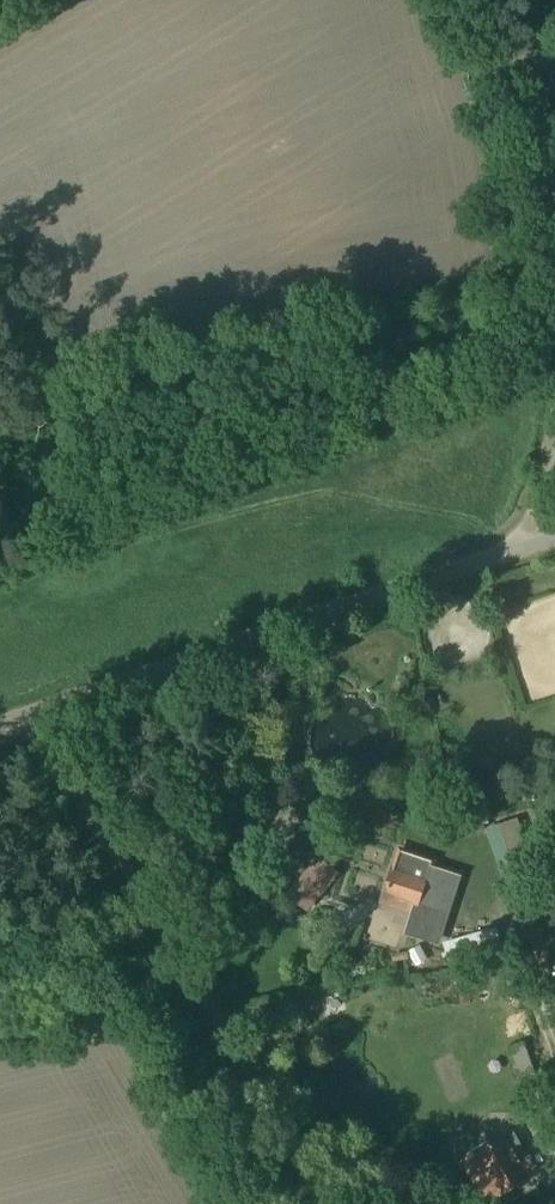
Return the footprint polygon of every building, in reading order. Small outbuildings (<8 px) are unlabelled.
[(442,865),(433,862),(434,861),(401,850),(383,903),(414,914),(409,930),(437,940),(454,889),(437,882),(442,865)] [(318,856),(292,887),(313,904),(339,873),(318,856)] [(538,1172),(524,1144),(518,1147),(510,1133),(464,1161),(477,1184),(478,1183),(489,1202),(538,1172)]
